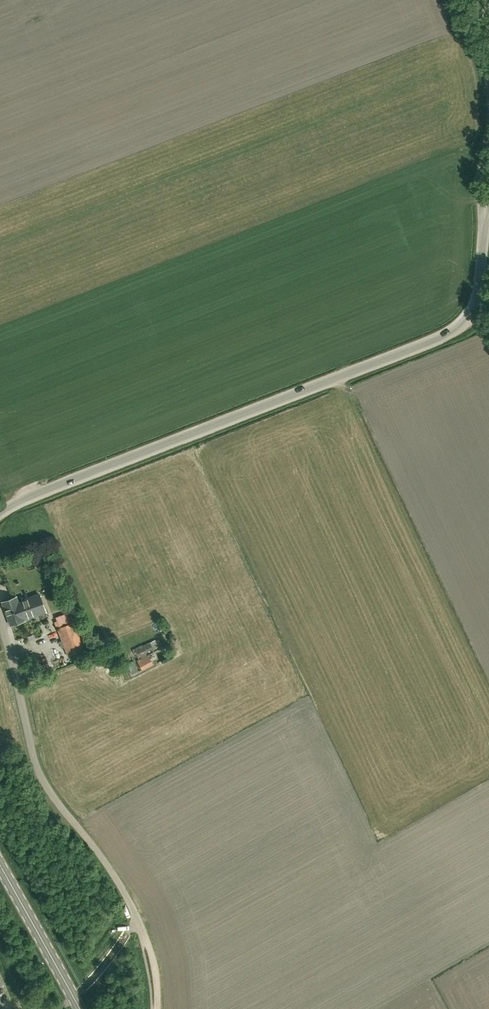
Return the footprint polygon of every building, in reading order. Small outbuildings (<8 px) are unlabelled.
[(19,604),(25,620),(45,613),(39,595),(26,599),(27,601),(19,604)] [(25,621),(25,620),(19,604),(17,598),(2,603),(11,626),(25,621)] [(67,657),(84,651),(73,623),(56,629),(67,657)] [(52,624),(44,625),(45,635),(53,634),(52,624)] [(153,666),(150,659),(148,655),(146,653),(153,649),(154,653),(160,649),(155,640),(132,651),(142,671),(153,666)] [(133,661),(126,665),(131,675),(138,671),(133,661)]
